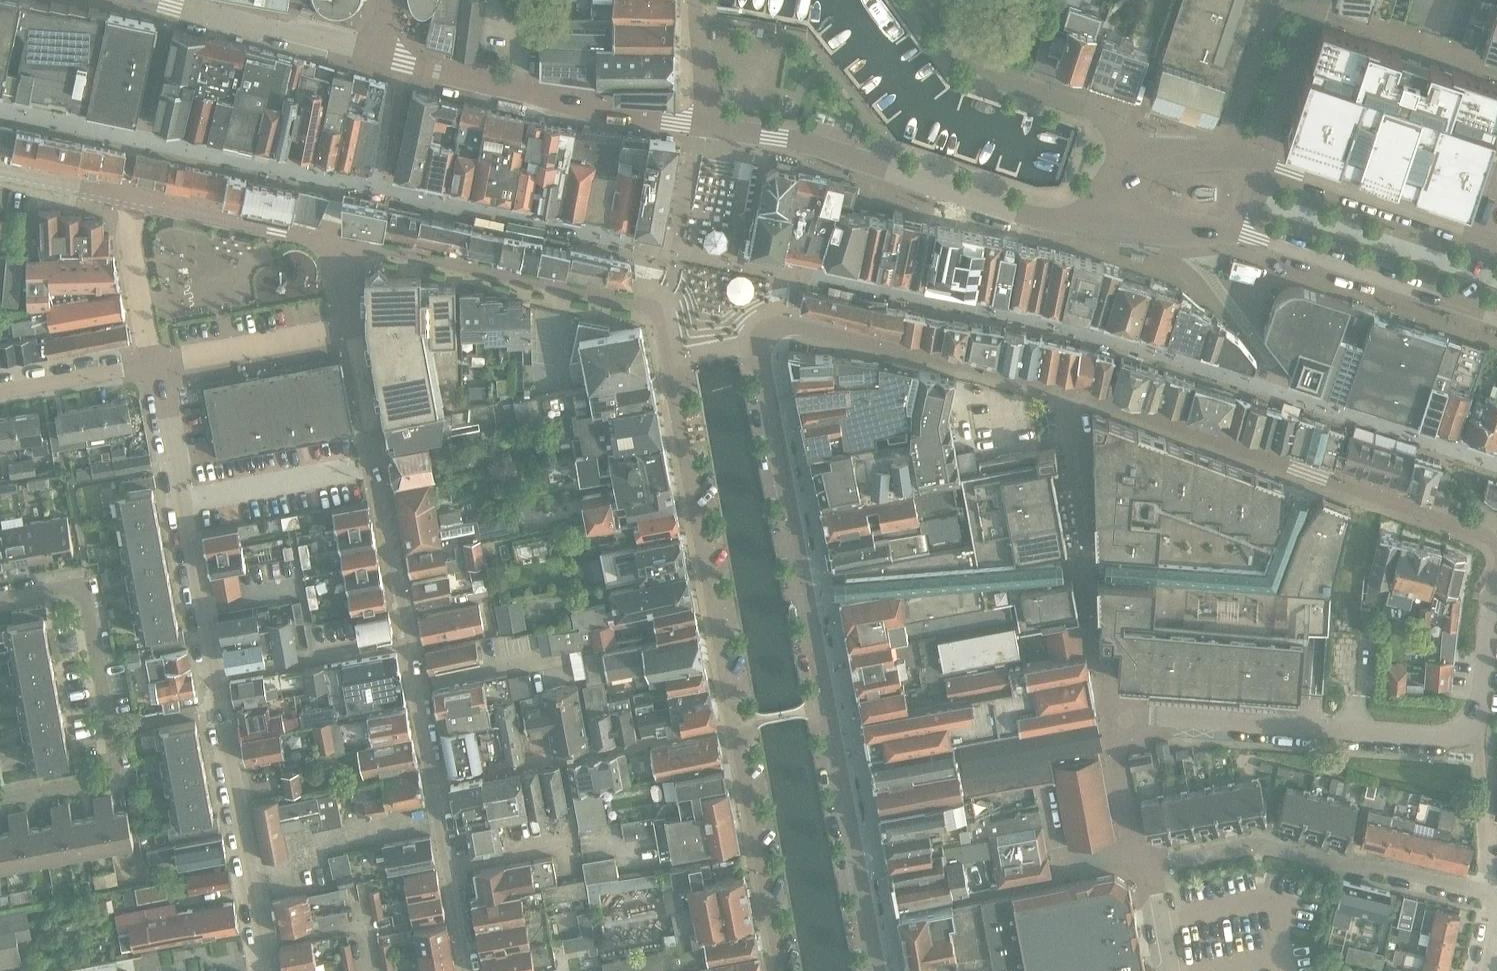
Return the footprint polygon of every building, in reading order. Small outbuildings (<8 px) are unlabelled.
[(19,96),(32,99),(33,96),(51,100),(52,98),(70,102),(69,106),(138,122),(161,25),(127,17),(93,9),(93,10),(70,5),(70,7),(51,3),(51,4),(34,0),(0,0),(0,92),(19,96)] [(289,11),(290,9),(288,9),(290,0),(229,0),(289,11)] [(315,1),(318,6),(321,9),(325,12),(330,14),(335,16),(340,16),(344,15),(349,13),(353,11),(357,7),(360,3),(361,0),(315,0),(315,1)] [(410,2),(413,8),(416,12),(420,15),(423,15),(426,15),(429,14),(432,12),(433,11),(434,9),(432,19),(456,22),(456,20),(458,8),(459,0),(410,0),(410,2)] [(458,8),(482,12),(484,0),(459,0),(458,8)] [(592,16),(675,17),(675,0),(594,0),(594,1),(592,1),(592,16)] [(1150,99),(1212,120),(1214,113),(1223,116),(1233,86),(1231,85),(1260,0),(1184,0),(1150,99)] [(1369,11),(1372,0),(1335,0),(1369,11)] [(546,2),(546,11),(565,12),(565,3),(546,2)] [(1055,32),(1049,50),(1059,54),(1055,67),(1081,76),(1083,77),(1097,34),(1102,19),(1103,17),(1070,6),(1063,25),(1068,27),(1065,36),(1055,32)] [(458,8),(456,20),(480,23),(482,12),(458,8)] [(547,17),(547,44),(613,47),(675,49),(675,17),(592,16),(547,17)] [(452,57),(453,44),(455,32),(456,22),(432,19),(427,38),(425,45),(446,51),(446,56),(452,57)] [(456,22),(455,32),(479,35),(480,23),(456,20),(456,22)] [(1302,150),(1340,163),(1341,160),(1350,163),(1408,182),(1414,188),(1470,206),(1495,131),(1493,130),(1496,121),(1496,122),(1496,85),(1453,70),(1453,72),(1430,64),(1430,65),(1401,56),(1401,55),(1379,47),(1380,46),(1324,26),(1312,60),(1314,60),(1311,69),(1309,69),(1284,144),(1302,150)] [(1483,49),(1496,54),(1496,28),(1491,26),(1483,49)] [(163,82),(152,125),(154,126),(162,127),(167,128),(182,131),(192,88),(193,88),(195,77),(197,69),(199,70),(201,61),(207,37),(207,36),(177,28),(176,28),(176,29),(169,57),(171,57),(165,82),(163,82)] [(455,32),(453,44),(477,47),(479,35),(455,32)] [(192,88),(182,131),(195,134),(224,140),(247,46),(229,42),(207,36),(207,37),(201,61),(199,70),(197,69),(195,77),(193,88),(192,88)] [(1090,81),(1112,88),(1129,38),(1124,37),(1121,46),(1103,40),(1090,81)] [(1129,38),(1112,88),(1135,96),(1148,55),(1137,51),(1140,42),(1129,38)] [(453,44),(452,57),(476,60),(477,47),(453,44)] [(539,78),(550,78),(598,81),(598,84),(675,84),(675,49),(613,47),(547,44),(540,44),(539,78)] [(247,46),(224,140),(240,143),(257,147),(262,127),(259,127),(276,54),(262,50),(247,46)] [(262,127),(257,147),(272,150),(293,58),(276,54),(259,127),(262,127)] [(293,58),(272,150),(288,154),(298,94),(296,94),(300,74),(303,74),(304,61),(293,58)] [(298,94),(288,154),(316,159),(328,101),(334,70),(317,64),(304,61),(303,74),(300,74),(296,94),(298,94)] [(328,101),(316,159),(336,164),(346,121),(357,75),(334,70),(328,101)] [(346,121),(336,164),(372,171),(378,145),(377,145),(380,133),(379,133),(382,121),(381,121),(384,110),(383,109),(386,98),(385,98),(388,86),(387,86),(387,84),(357,75),(346,121)] [(675,104),(675,89),(675,84),(598,84),(598,91),(614,92),(614,98),(675,104)] [(395,176),(421,181),(435,115),(439,97),(414,91),(395,176)] [(435,115),(421,181),(448,187),(460,121),(464,103),(439,97),(435,115)] [(460,121),(448,187),(472,192),(479,153),(488,109),(464,103),(460,121)] [(479,153),(472,192),(514,200),(528,118),(488,109),(479,153)] [(528,118),(514,200),(530,204),(544,122),(528,118)] [(544,122),(530,204),(560,210),(568,164),(569,158),(568,158),(574,128),(544,122)] [(14,152),(18,130),(0,127),(0,149),(14,152)] [(568,164),(560,210),(608,220),(624,135),(603,133),(574,128),(568,158),(569,158),(568,164)] [(18,130),(14,152),(38,157),(42,135),(18,130)] [(42,135),(38,157),(80,166),(84,144),(42,135)] [(624,135),(608,220),(634,225),(650,138),(624,135)] [(650,138),(634,225),(661,231),(670,179),(674,179),(676,172),(677,172),(679,149),(673,149),(674,142),(655,138),(650,138)] [(84,144),(80,166),(86,168),(99,171),(122,175),(126,153),(84,144)] [(146,180),(166,185),(171,164),(138,157),(134,179),(146,181),(146,180)] [(171,164),(166,185),(170,186),(190,189),(194,169),(171,164)] [(763,181),(758,210),(762,211),(763,206),(791,211),(798,174),(798,173),(776,168),(770,172),(765,177),(763,181)] [(194,169),(190,189),(207,193),(211,172),(194,169)] [(211,172),(207,193),(223,196),(227,175),(211,172)] [(825,263),(876,274),(887,220),(884,219),(870,216),(839,209),(840,204),(844,182),(829,178),(828,180),(799,174),(791,211),(784,254),(784,255),(825,263)] [(227,175),(223,196),(224,197),(223,200),(242,205),(245,205),(291,215),(294,215),(319,221),(329,200),(329,199),(330,198),(331,197),(329,197),(299,190),(247,179),(227,175)] [(370,226),(383,229),(388,209),(342,199),(343,220),(370,226)] [(781,265),(782,258),(783,255),(784,255),(784,254),(791,211),(763,206),(762,211),(758,210),(755,231),(745,229),(739,257),(781,265)] [(40,253),(83,252),(84,251),(83,220),(82,214),(62,215),(61,209),(39,210),(40,253)] [(388,209),(383,229),(418,236),(422,216),(388,209)] [(887,220),(876,274),(892,277),(904,219),(902,219),(903,212),(894,210),(893,216),(888,216),(887,220)] [(422,216),(418,236),(437,240),(450,243),(454,223),(422,216)] [(84,251),(83,252),(83,258),(111,258),(110,235),(104,235),(104,219),(83,220),(84,251)] [(904,219),(892,277),(909,281),(920,223),(904,219)] [(454,223),(450,243),(468,247),(473,227),(454,223)] [(920,223),(909,281),(925,284),(936,226),(920,223)] [(719,225),(711,224),(704,229),(702,237),(707,244),(716,246),(722,241),(724,233),(719,225)] [(936,226),(925,284),(952,289),(974,293),(984,236),(962,232),(936,226)] [(473,227),(468,247),(500,253),(504,233),(473,227)] [(538,261),(542,241),(504,233),(500,253),(538,261)] [(984,236),(974,293),(991,296),(1002,239),(984,236)] [(1002,239),(991,296),(1008,299),(1019,243),(1002,239)] [(542,241),(538,261),(567,267),(571,247),(542,241)] [(1019,243),(1008,299),(1027,303),(1038,247),(1019,243)] [(571,247),(567,267),(579,269),(606,275),(610,255),(571,247)] [(1038,247),(1027,303),(1029,304),(1030,305),(1030,306),(1032,307),(1033,308),(1034,308),(1036,308),(1038,308),(1040,307),(1041,306),(1042,306),(1054,251),(1038,247)] [(1054,251),(1042,306),(1062,310),(1069,279),(1075,256),(1054,251)] [(610,255),(606,275),(632,281),(631,262),(627,259),(610,255)] [(1069,279),(1062,310),(1089,317),(1104,263),(1075,256),(1069,279)] [(83,258),(27,260),(28,310),(33,310),(48,308),(51,308),(51,306),(50,291),(120,288),(113,257),(111,258),(83,258)] [(1104,263),(1089,317),(1105,322),(1115,285),(1117,285),(1123,268),(1122,267),(1104,263)] [(1115,285),(1105,322),(1137,331),(1150,288),(1148,287),(1151,278),(1123,268),(1117,285),(1115,285)] [(367,325),(377,376),(385,420),(425,413),(422,284),(421,275),(388,276),(379,270),(372,276),(366,277),(367,318),(367,325)] [(1150,288),(1137,331),(1167,341),(1178,304),(1180,304),(1184,290),(1182,289),(1151,278),(1148,287),(1150,288)] [(422,284),(425,413),(459,408),(455,283),(422,284)] [(1300,383),(1323,391),(1351,304),(1306,289),(1297,288),(1293,288),(1287,290),(1282,293),(1276,299),(1265,335),(1300,383)] [(1178,304),(1167,341),(1201,352),(1212,317),(1214,313),(1199,305),(1184,290),(1180,304),(1178,304)] [(487,348),(486,337),(485,296),(478,297),(477,291),(461,292),(462,337),(477,336),(477,354),(487,354),(487,348)] [(801,309),(802,309),(847,317),(851,300),(804,291),(801,309)] [(29,319),(12,322),(13,323),(15,336),(15,337),(40,332),(92,323),(125,317),(121,295),(51,308),(48,308),(28,312),(29,319)] [(486,337),(500,336),(500,351),(500,359),(510,359),(510,346),(510,342),(509,342),(508,301),(501,301),(501,296),(485,296),(486,337)] [(851,300),(847,317),(860,320),(859,324),(883,331),(888,307),(851,300)] [(510,342),(510,346),(523,345),(524,363),(533,363),(532,306),(524,306),(524,301),(508,301),(509,342),(510,342)] [(1351,304),(1323,391),(1345,398),(1374,312),(1375,310),(1352,302),(1351,304)] [(888,307),(883,331),(898,336),(901,336),(906,311),(888,307)] [(906,311),(901,336),(920,340),(925,315),(906,311)] [(1374,312),(1345,398),(1419,422),(1446,338),(1378,316),(1379,314),(1374,312)] [(925,315),(920,340),(941,344),(946,319),(925,315)] [(1212,317),(1201,352),(1217,357),(1226,328),(1225,328),(1215,323),(1216,318),(1212,317)] [(946,319),(941,344),(940,346),(962,351),(968,323),(946,319)] [(590,387),(564,392),(565,392),(652,377),(641,327),(611,332),(609,328),(580,322),(573,355),(583,357),(590,387)] [(968,323),(962,351),(998,361),(1004,329),(968,323)] [(49,358),(130,342),(127,324),(85,333),(46,341),(38,342),(37,338),(0,345),(0,365),(49,358)] [(1226,328),(1217,357),(1254,369),(1257,361),(1240,339),(1226,328)] [(1004,329),(998,361),(1016,365),(1036,369),(1043,337),(1024,332),(1004,329)] [(1043,337),(1036,369),(1074,378),(1089,381),(1097,350),(1080,345),(1043,337)] [(1446,338),(1419,422),(1434,426),(1456,362),(1462,343),(1446,338)] [(1456,362),(1434,426),(1434,427),(1459,436),(1479,370),(1487,349),(1463,341),(1462,343),(1456,362)] [(1097,350),(1089,381),(1105,385),(1111,363),(1113,355),(1097,350)] [(820,358),(789,353),(793,371),(827,368),(830,356),(820,356),(820,358)] [(338,354),(200,380),(214,455),(352,429),(338,354)] [(827,368),(793,371),(796,387),(864,381),(865,381),(879,381),(878,362),(833,356),(830,356),(827,368)] [(1119,366),(1112,386),(1111,388),(1140,398),(1140,395),(1150,366),(1122,357),(1119,366)] [(864,381),(796,387),(809,451),(857,443),(877,439),(879,438),(880,443),(909,438),(911,401),(919,371),(878,362),(879,381),(865,381),(864,381)] [(1150,366),(1140,395),(1186,411),(1196,382),(1195,381),(1150,366)] [(911,401),(909,438),(952,431),(949,411),(957,379),(919,371),(911,401)] [(530,420),(548,416),(585,410),(586,411),(603,408),(604,409),(656,400),(652,377),(565,392),(564,392),(544,396),(544,395),(525,398),(530,420)] [(1196,382),(1186,411),(1186,412),(1217,423),(1220,412),(1228,415),(1235,395),(1211,388),(1196,382)] [(484,389),(463,393),(465,403),(486,400),(484,389)] [(1220,412),(1217,423),(1241,431),(1251,400),(1235,395),(1228,415),(1220,412)] [(1463,436),(1496,448),(1496,398),(1489,396),(1487,402),(1477,399),(1471,416),(1470,415),(1463,436)] [(104,404),(108,431),(132,427),(128,400),(104,404)] [(572,437),(574,445),(576,453),(584,452),(663,437),(656,400),(604,409),(603,408),(586,411),(585,410),(548,416),(549,423),(553,423),(555,436),(576,433),(575,432),(580,431),(581,435),(572,437)] [(1251,400),(1241,431),(1257,436),(1266,405),(1251,400)] [(385,420),(390,444),(427,438),(446,434),(497,425),(493,402),(459,408),(425,413),(385,420)] [(81,408),(85,435),(108,431),(104,404),(81,408)] [(1266,405),(1257,436),(1270,440),(1280,409),(1266,405)] [(49,421),(53,441),(54,450),(87,444),(85,435),(81,408),(58,412),(59,419),(49,421)] [(1280,409),(1270,440),(1288,446),(1298,415),(1280,409)] [(1298,692),(1300,693),(1300,692),(1304,628),(1316,629),(1328,630),(1330,599),(1330,596),(1331,584),(1351,508),(1322,497),(1321,497),(1308,515),(1305,514),(1299,512),(1283,506),(1284,484),(1283,483),(1093,412),(1095,481),(1097,548),(1098,548),(1098,549),(1112,550),(1111,561),(1111,571),(1110,580),(1099,579),(1099,581),(1100,612),(1100,613),(1102,613),(1101,622),(1100,642),(1120,644),(1118,680),(1119,680),(1121,680),(1298,693),(1298,692)] [(16,417),(19,442),(32,440),(34,454),(50,452),(48,437),(43,438),(39,413),(16,417)] [(1298,415),(1288,446),(1288,447),(1305,453),(1305,450),(1314,421),(1298,415)] [(19,442),(16,417),(0,419),(0,445),(19,442)] [(1321,423),(1314,421),(1305,450),(1312,452),(1320,454),(1329,426),(1321,423)] [(1320,454),(1319,457),(1334,462),(1334,461),(1335,461),(1335,460),(1337,451),(1343,432),(1344,432),(1344,431),(1344,430),(1329,426),(1320,454)] [(860,458),(813,469),(822,506),(870,497),(917,488),(963,480),(962,474),(961,475),(952,431),(909,438),(880,443),(879,438),(877,439),(857,443),(860,458)] [(395,487),(432,480),(437,479),(433,458),(450,455),(446,434),(427,438),(390,444),(387,446),(395,487)] [(1345,453),(1342,462),(1342,464),(1361,470),(1371,440),(1352,434),(1345,453)] [(576,453),(581,480),(613,474),(616,486),(580,493),(581,497),(582,497),(618,490),(619,496),(648,490),(647,486),(653,485),(652,478),(670,475),(663,437),(584,452),(576,453)] [(1371,440),(1361,470),(1405,484),(1415,454),(1371,440)] [(857,443),(809,451),(813,469),(860,458),(857,443)] [(112,449),(114,460),(114,461),(117,472),(153,466),(150,452),(127,456),(125,447),(112,449)] [(101,463),(114,460),(112,449),(99,451),(101,463)] [(936,547),(845,564),(847,590),(847,599),(881,593),(901,593),(905,619),(937,613),(1009,600),(1013,618),(1016,633),(1044,627),(1080,620),(1073,579),(1058,583),(1059,574),(1056,551),(1067,551),(1056,486),(1052,462),(1058,461),(1055,449),(978,462),(981,471),(962,474),(963,480),(963,487),(967,503),(974,540),(936,547)] [(1337,451),(1335,460),(1342,462),(1345,453),(1337,451)] [(1415,454),(1405,484),(1430,492),(1437,472),(1440,462),(1415,454)] [(22,460),(24,477),(37,475),(34,458),(22,460)] [(9,462),(11,479),(24,477),(22,460),(9,462)] [(114,460),(101,463),(103,475),(117,472),(114,461),(114,460)] [(1437,472),(1430,492),(1443,496),(1450,476),(1437,472)] [(152,648),(185,642),(183,630),(179,630),(152,488),(156,487),(154,475),(121,481),(123,493),(115,495),(142,637),(150,636),(152,648)] [(581,497),(588,531),(621,526),(619,513),(676,504),(670,475),(652,478),(653,485),(647,486),(648,490),(619,496),(618,490),(582,497),(581,497)] [(38,479),(40,488),(50,487),(49,477),(38,479)] [(1489,478),(1484,491),(1492,499),(1496,500),(1496,481),(1489,478)] [(30,490),(40,488),(38,479),(28,481),(30,490)] [(395,487),(399,510),(403,527),(438,520),(439,525),(464,521),(461,508),(438,513),(432,480),(395,487)] [(870,497),(822,506),(829,534),(882,525),(917,518),(917,517),(926,516),(928,527),(930,540),(935,539),(936,547),(974,540),(967,503),(963,487),(963,480),(917,488),(870,497)] [(8,493),(7,484),(0,485),(0,495),(8,493)] [(364,501),(333,507),(333,508),(334,510),(336,522),(337,528),(372,521),(371,515),(369,503),(369,501),(364,501)] [(629,524),(621,526),(588,531),(588,533),(615,529),(617,537),(627,535),(636,531),(638,540),(680,530),(676,507),(637,514),(638,516),(628,517),(629,524)] [(298,514),(282,517),(282,518),(283,519),(284,528),(300,525),(299,516),(298,514)] [(46,519),(50,555),(74,550),(67,515),(46,519)] [(882,525),(829,534),(831,549),(874,540),(874,537),(908,532),(920,531),(920,529),(928,527),(926,516),(917,517),(917,518),(882,525)] [(403,527),(408,552),(442,545),(442,547),(445,546),(454,545),(464,543),(468,540),(481,538),(478,518),(464,521),(439,525),(438,520),(403,527)] [(26,523),(30,559),(50,555),(46,519),(26,523)] [(372,521),(337,528),(339,539),(341,548),(376,542),(374,532),(372,521)] [(4,527),(10,562),(30,559),(26,523),(4,527)] [(239,525),(203,531),(204,533),(206,546),(207,552),(243,546),(242,539),(239,527),(239,526),(239,525)] [(10,562),(4,527),(0,528),(0,564),(10,562)] [(874,540),(831,549),(835,566),(845,564),(936,547),(935,539),(930,540),(928,527),(920,529),(920,531),(908,532),(874,537),(874,540)] [(597,549),(603,581),(687,566),(681,534),(597,549)] [(1379,583),(1388,585),(1400,539),(1380,535),(1367,590),(1366,602),(1374,604),(1379,583)] [(408,552),(412,575),(449,568),(449,572),(455,571),(486,565),(486,563),(481,538),(468,540),(464,543),(454,545),(457,558),(447,560),(445,546),(442,547),(442,545),(408,552)] [(1400,539),(1388,585),(1391,585),(1387,602),(1411,608),(1414,593),(1430,597),(1441,550),(1400,539)] [(308,542),(300,544),(300,547),(302,555),(305,555),(310,554),(308,542)] [(376,542),(341,548),(342,555),(345,569),(380,562),(378,549),(376,542)] [(243,546),(207,552),(211,573),(213,573),(237,568),(247,567),(243,546)] [(292,546),(285,547),(285,548),(287,558),(289,558),(294,557),(292,546)] [(1434,593),(1431,609),(1445,613),(1443,629),(1457,630),(1460,598),(1456,597),(1465,556),(1444,551),(1434,593)] [(305,555),(302,555),(302,557),(304,566),(304,567),(312,565),(310,554),(305,555)] [(380,562),(345,569),(348,589),(384,582),(380,562)] [(486,565),(455,571),(457,579),(470,575),(472,575),(473,579),(475,592),(491,589),(488,576),(486,565)] [(237,568),(213,573),(215,585),(239,581),(237,568)] [(572,610),(574,625),(580,624),(581,628),(611,623),(610,618),(693,599),(688,571),(610,587),(614,608),(607,609),(606,604),(572,610)] [(413,582),(417,603),(418,603),(454,596),(450,575),(413,582)] [(239,581),(215,585),(217,597),(242,593),(239,581)] [(384,582),(348,589),(349,591),(352,610),(388,603),(384,585),(384,582)] [(315,583),(307,584),(308,588),(309,596),(313,595),(318,594),(315,583)] [(1364,591),(1359,591),(1357,618),(1361,618),(1360,630),(1370,631),(1372,609),(1363,608),(1364,591)] [(468,593),(454,596),(418,603),(420,618),(419,618),(424,640),(485,628),(480,605),(480,604),(471,606),(468,593)] [(847,599),(841,600),(846,629),(905,619),(901,593),(881,593),(847,599)] [(313,595),(309,596),(309,597),(311,607),(320,606),(318,594),(313,595)] [(696,618),(693,599),(610,618),(611,623),(614,642),(647,636),(646,627),(696,618)] [(905,619),(846,629),(850,647),(891,640),(891,641),(1013,618),(1009,600),(937,613),(905,619)] [(296,624),(305,622),(301,601),(292,603),(296,624)] [(512,601),(495,604),(501,632),(517,629),(512,601)] [(8,625),(34,767),(41,766),(44,778),(77,772),(74,760),(71,761),(67,739),(44,618),(48,617),(46,605),(13,611),(15,623),(8,625)] [(277,657),(298,653),(291,616),(271,619),(269,607),(219,616),(225,648),(229,647),(232,664),(277,656),(277,657)] [(1431,610),(1420,609),(1417,636),(1428,637),(1431,610)] [(358,617),(362,640),(362,641),(393,636),(389,611),(358,617)] [(646,627),(647,636),(658,636),(699,629),(696,618),(646,627)] [(891,640),(850,646),(858,695),(914,685),(914,683),(1008,666),(1007,659),(1022,657),(1016,633),(1013,618),(891,641),(891,640)] [(1080,620),(1044,627),(1049,658),(1085,651),(1080,620)] [(589,684),(604,682),(610,680),(623,678),(635,676),(705,664),(699,629),(658,636),(647,636),(614,642),(611,623),(581,628),(580,624),(574,625),(549,630),(553,653),(581,649),(589,684)] [(0,641),(0,651),(10,649),(8,639),(0,641)] [(426,651),(430,673),(480,663),(479,656),(476,641),(426,651)] [(140,650),(126,652),(129,666),(142,664),(140,650)] [(184,667),(191,666),(188,651),(164,655),(166,670),(184,667)] [(919,705),(862,715),(865,733),(875,731),(925,722),(932,720),(1015,705),(1014,699),(1032,696),(1092,687),(1090,679),(1085,651),(1049,658),(1009,666),(1012,685),(919,705)] [(312,725),(313,725),(321,724),(331,722),(336,721),(336,720),(406,706),(397,654),(324,667),(328,689),(331,706),(333,706),(333,707),(300,713),(303,727),(312,725)] [(178,697),(196,693),(192,673),(188,674),(187,669),(191,668),(191,666),(184,667),(166,670),(164,655),(146,659),(150,681),(156,680),(160,701),(163,700),(165,711),(180,709),(178,697)] [(1425,686),(1452,688),(1454,662),(1426,660),(1425,686)] [(705,664),(635,676),(637,685),(667,680),(668,689),(709,682),(705,664)] [(1390,664),(1389,685),(1389,691),(1407,693),(1407,685),(1408,665),(1390,664)] [(914,685),(858,695),(862,715),(919,705),(1012,685),(1009,666),(1008,666),(914,683),(914,685)] [(307,693),(328,689),(324,667),(304,670),(307,693)] [(433,690),(438,712),(467,706),(495,702),(514,698),(515,699),(521,698),(520,697),(526,696),(522,675),(509,678),(508,675),(484,680),(433,690)] [(231,683),(235,705),(279,697),(277,688),(266,690),(264,677),(231,683)] [(624,679),(606,683),(608,692),(626,689),(624,679)] [(587,704),(595,745),(637,738),(628,696),(608,700),(604,682),(589,684),(584,686),(587,704)] [(636,705),(640,725),(642,735),(653,734),(651,723),(656,722),(673,719),(681,718),(680,711),(684,710),(684,704),(712,698),(709,682),(668,689),(671,706),(655,709),(652,702),(636,705)] [(521,698),(528,738),(549,734),(553,752),(589,745),(578,686),(526,696),(520,697),(521,698)] [(875,731),(865,733),(868,751),(869,750),(870,754),(970,736),(1028,727),(1099,714),(1092,687),(1032,696),(1014,699),(1015,705),(932,720),(925,722),(875,731)] [(475,724),(441,730),(449,772),(483,766),(476,733),(500,729),(506,761),(526,757),(522,739),(515,699),(514,698),(495,702),(498,720),(475,724)] [(681,718),(673,719),(656,722),(658,734),(684,729),(717,722),(712,698),(684,704),(684,710),(680,711),(681,718)] [(438,712),(441,730),(475,724),(498,720),(495,702),(467,706),(438,712)] [(240,721),(239,721),(242,738),(281,731),(286,730),(301,727),(299,716),(284,719),(283,714),(271,716),(269,704),(238,710),(240,721)] [(373,741),(411,733),(406,709),(368,716),(373,741)] [(870,754),(880,812),(972,795),(1056,780),(1068,847),(1116,838),(1098,747),(1102,746),(1096,714),(1097,714),(1073,718),(870,754)] [(170,838),(220,828),(217,817),(214,817),(196,722),(159,729),(176,824),(168,825),(170,838)] [(312,725),(315,738),(333,735),(331,722),(321,724),(313,725),(312,725)] [(242,738),(246,762),(285,755),(281,731),(242,738)] [(336,750),(333,735),(315,738),(318,753),(336,750)] [(657,779),(674,775),(723,766),(718,735),(686,741),(651,748),(657,779)] [(365,779),(369,778),(418,767),(412,738),(359,750),(365,779)] [(1155,745),(1157,751),(1158,757),(1171,755),(1169,742),(1155,745)] [(318,753),(317,753),(319,764),(338,760),(337,755),(336,750),(318,753)] [(1189,757),(1189,755),(1188,750),(1175,752),(1177,759),(1189,757)] [(568,763),(574,794),(576,805),(576,809),(581,808),(585,826),(580,827),(580,829),(608,823),(604,802),(596,803),(593,790),(622,785),(623,786),(632,785),(626,751),(568,763)] [(1194,761),(1207,759),(1206,751),(1193,754),(1194,761)] [(1129,756),(1132,771),(1154,767),(1151,752),(1129,756)] [(1259,770),(1272,773),(1274,765),(1261,762),(1259,770)] [(540,768),(547,811),(568,807),(560,764),(540,768)] [(658,812),(659,816),(682,814),(705,810),(702,794),(728,789),(728,788),(727,788),(723,766),(674,775),(678,799),(664,802),(658,812)] [(1279,766),(1277,773),(1290,776),(1291,769),(1279,766)] [(520,771),(528,815),(547,811),(540,768),(520,771)] [(304,793),(300,771),(283,774),(287,796),(304,793)] [(419,771),(370,780),(377,813),(425,803),(419,771)] [(492,822),(498,821),(528,815),(520,771),(482,778),(492,822)] [(460,828),(466,827),(492,822),(482,778),(452,784),(460,828)] [(1346,795),(1349,783),(1349,782),(1331,779),(1329,792),(1346,795)] [(1141,801),(1147,837),(1162,834),(1165,837),(1167,847),(1177,846),(1178,843),(1176,832),(1186,830),(1189,833),(1191,843),(1200,841),(1202,839),(1200,827),(1209,826),(1213,828),(1215,839),(1224,837),(1226,835),(1224,823),(1233,822),(1236,824),(1238,835),(1248,833),(1249,830),(1247,819),(1256,817),(1260,820),(1262,830),(1271,829),(1273,826),(1269,803),(1271,800),(1269,787),(1262,788),(1260,780),(1141,801)] [(1368,782),(1365,795),(1366,795),(1375,797),(1378,785),(1378,783),(1368,781),(1368,782)] [(1287,788),(1278,823),(1292,826),(1294,830),(1292,841),(1301,843),(1304,841),(1307,830),(1315,833),(1318,836),(1315,846),(1324,849),(1327,847),(1330,836),(1339,838),(1341,842),(1339,852),(1348,855),(1350,853),(1353,841),(1349,840),(1358,806),(1287,788)] [(712,848),(739,844),(728,789),(702,794),(705,810),(682,814),(659,816),(622,822),(625,840),(657,834),(661,857),(712,848)] [(1398,796),(1397,800),(1408,802),(1410,792),(1399,790),(1398,796)] [(279,799),(254,804),(260,835),(264,860),(290,855),(285,830),(312,825),(312,829),(343,824),(338,797),(337,792),(336,792),(326,794),(318,796),(280,803),(279,799)] [(103,797),(112,850),(134,846),(128,811),(115,813),(112,795),(103,797)] [(952,799),(881,813),(884,832),(956,818),(976,815),(972,795),(952,799)] [(84,819),(90,854),(112,850),(103,797),(94,798),(97,817),(84,819)] [(61,804),(70,858),(90,854),(84,819),(73,821),(69,803),(61,804)] [(43,827),(48,862),(70,858),(61,804),(51,806),(55,824),(43,827)] [(1435,836),(1429,861),(1467,870),(1472,845),(1448,839),(1451,829),(1456,810),(1442,806),(1438,824),(1439,824),(1437,831),(1436,831),(1435,836)] [(134,809),(134,812),(137,823),(151,820),(148,807),(134,809)] [(976,815),(884,832),(888,853),(943,843),(986,836),(990,835),(1042,825),(1039,809),(1015,813),(1015,816),(991,820),(989,813),(976,815)] [(16,812),(25,866),(48,862),(43,827),(30,829),(27,811),(16,812)] [(5,870),(25,866),(16,812),(9,814),(12,832),(0,835),(0,840),(5,870)] [(1390,824),(1384,849),(1407,855),(1413,830),(1414,830),(1416,821),(1393,815),(1391,825),(1390,824)] [(1361,844),(1384,850),(1384,849),(1390,824),(1367,819),(1361,844)] [(503,850),(498,821),(492,822),(466,827),(471,856),(503,850)] [(990,835),(993,857),(998,885),(1052,875),(1042,825),(990,835)] [(1413,830),(1407,855),(1429,861),(1435,836),(1414,830),(1413,830)] [(945,855),(891,865),(895,887),(937,880),(947,878),(951,878),(949,864),(953,861),(972,859),(972,860),(993,857),(990,835),(986,836),(943,843),(945,855)] [(179,868),(227,859),(223,836),(148,850),(150,863),(177,858),(179,868)] [(389,873),(436,864),(430,836),(384,845),(389,873)] [(888,853),(891,865),(945,855),(943,843),(888,853)] [(472,896),(472,898),(510,891),(510,893),(518,891),(518,890),(537,887),(558,883),(555,867),(553,857),(531,861),(474,871),(478,893),(475,895),(472,896)] [(615,857),(584,862),(586,880),(587,883),(588,882),(599,881),(618,878),(618,876),(618,873),(615,857)] [(937,880),(895,887),(898,907),(969,892),(964,866),(973,865),(972,860),(972,859),(953,861),(949,864),(951,878),(947,878),(937,880)] [(679,947),(705,942),(746,933),(744,923),(754,921),(745,874),(705,882),(704,875),(712,873),(710,862),(685,867),(685,868),(671,870),(674,886),(663,888),(668,910),(692,906),(696,928),(676,932),(678,941),(679,947)] [(190,893),(232,886),(229,869),(187,877),(190,893)] [(116,870),(94,874),(95,880),(97,887),(118,883),(118,880),(116,870)] [(405,876),(409,898),(441,892),(437,870),(405,876)] [(355,884),(353,873),(338,876),(340,887),(355,884)] [(1045,970),(1146,970),(1130,885),(1115,875),(1035,891),(1038,906),(1020,909),(1031,964),(1044,962),(1045,970)] [(485,970),(523,970),(557,965),(545,904),(589,895),(587,883),(586,880),(537,889),(537,887),(518,890),(518,891),(510,893),(510,891),(472,898),(473,900),(472,901),(485,970)] [(599,881),(588,882),(588,883),(591,906),(602,905),(600,891),(599,881)] [(1338,905),(1333,922),(1340,924),(1349,926),(1353,909),(1384,917),(1390,892),(1360,885),(1344,881),(1338,905)] [(165,884),(124,892),(127,904),(168,896),(165,884)] [(272,901),(275,918),(312,911),(310,901),(324,898),(325,901),(348,897),(347,887),(310,895),(272,901)] [(370,892),(372,903),(373,905),(381,904),(379,891),(370,892)] [(917,970),(1045,970),(1044,962),(1031,964),(1020,909),(1038,906),(1035,891),(983,901),(983,903),(990,943),(991,943),(994,957),(917,970)] [(409,898),(413,921),(445,915),(441,892),(409,898)] [(1405,896),(1402,908),(1415,912),(1418,899),(1405,896)] [(111,898),(99,901),(102,914),(114,911),(111,898)] [(134,950),(239,930),(234,901),(178,912),(176,901),(115,913),(123,952),(134,950)] [(909,970),(917,970),(994,957),(991,943),(990,943),(983,903),(983,901),(952,907),(955,924),(902,933),(909,970)] [(373,905),(375,919),(384,917),(381,904),(373,905)] [(899,916),(902,933),(955,924),(952,907),(899,916)] [(1427,907),(1421,931),(1431,933),(1455,938),(1460,915),(1427,907)] [(23,962),(18,939),(15,925),(29,922),(26,909),(0,914),(0,967),(23,962)] [(275,918),(277,933),(315,926),(348,920),(347,910),(317,916),(317,918),(314,919),(312,911),(275,918)] [(414,929),(418,952),(451,946),(447,923),(414,929)] [(1409,941),(1411,928),(1401,926),(1398,938),(1409,941)] [(666,959),(668,970),(679,968),(707,962),(707,960),(760,952),(756,932),(705,942),(707,951),(699,952),(666,959)] [(595,933),(582,935),(585,947),(589,947),(591,954),(599,952),(595,933)] [(1431,933),(1426,955),(1449,961),(1455,938),(1431,933)] [(280,947),(284,970),(317,964),(312,941),(280,947)] [(1367,948),(1346,943),(1343,958),(1363,964),(1367,948)] [(341,946),(344,959),(353,957),(350,944),(341,946)] [(380,945),(383,959),(391,957),(389,944),(380,945)] [(422,970),(442,970),(455,968),(451,946),(418,952),(422,970)] [(1449,961),(1426,955),(1395,948),(1393,948),(1389,947),(1387,958),(1393,960),(1392,961),(1423,968),(1422,970),(1447,970),(1449,961)] [(760,952),(707,960),(707,962),(679,968),(668,970),(660,970),(763,970),(760,952)] [(1334,954),(1334,960),(1335,964),(1335,970),(1343,970),(1341,953),(1334,954)] [(134,956),(118,959),(54,969),(54,970),(53,970),(137,970),(134,956)] [(355,970),(353,957),(344,959),(346,970),(351,970),(355,970)] [(385,970),(389,970),(394,970),(391,957),(383,959),(385,970)] [(1383,970),(1396,970),(1398,966),(1387,962),(1383,970)]
